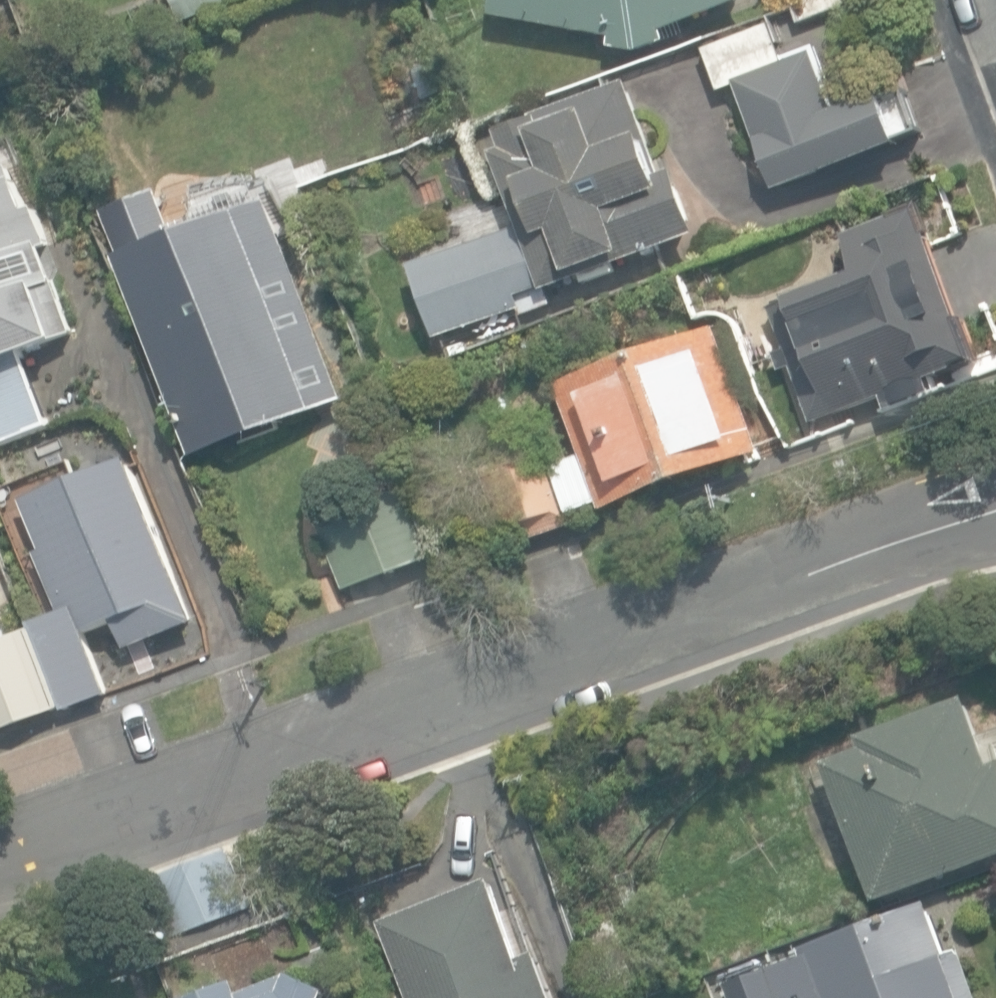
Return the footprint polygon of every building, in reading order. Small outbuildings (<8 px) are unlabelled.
[(190,20),(233,3),(232,0),(182,0),(190,20)] [(640,50),(669,40),(665,28),(746,0),(498,0),(495,14),(615,37),(613,47),(640,50)] [(803,26),(873,1),(873,0),(794,0),(803,26)] [(734,90),(774,190),(920,131),(902,84),(841,107),(816,46),(785,58),(771,23),(703,51),(720,96),(734,90)] [(409,256),(434,327),(515,299),(518,307),(549,296),(545,284),(549,283),(558,280),(580,272),(582,278),(618,265),(615,257),(699,227),(675,160),(668,162),(660,165),(645,123),(626,71),(528,105),(530,109),(497,121),(504,139),(494,143),(520,216),(409,256)] [(51,430),(24,354),(75,335),(45,251),(51,248),(13,144),(0,149),(0,448),(51,430)] [(125,264),(193,456),(345,402),(274,202),(170,239),(153,191),(99,210),(118,266),(125,264)] [(792,366),(814,424),(886,395),(892,411),(936,394),(930,381),(975,364),(917,214),(842,243),(855,275),(767,309),(784,353),(773,357),(779,371),(792,366)] [(467,475),(494,551),(578,521),(572,515),(601,502),(605,513),(765,452),(717,326),(558,389),(586,454),(558,464),(552,446),(467,475)] [(135,460),(26,501),(45,552),(37,554),(59,613),(32,623),(34,629),(0,642),(0,730),(62,707),(63,709),(106,693),(83,631),(115,619),(126,649),(195,623),(135,460)] [(319,522),(343,590),(431,556),(411,490),(319,522)] [(889,894),(995,857),(995,763),(972,695),(863,733),(867,745),(830,758),(879,898),(889,894)] [(150,878),(172,936),(254,905),(232,847),(150,878)] [(393,997),(561,997),(543,952),(526,958),(496,879),(383,922),(409,990),(392,996),(393,997)] [(962,947),(950,951),(931,899),(803,946),(806,955),(728,984),(733,997),(981,997),(962,947)] [(329,992),(311,982),(290,974),(241,993),(236,980),(189,997),(326,997),(329,992)]
